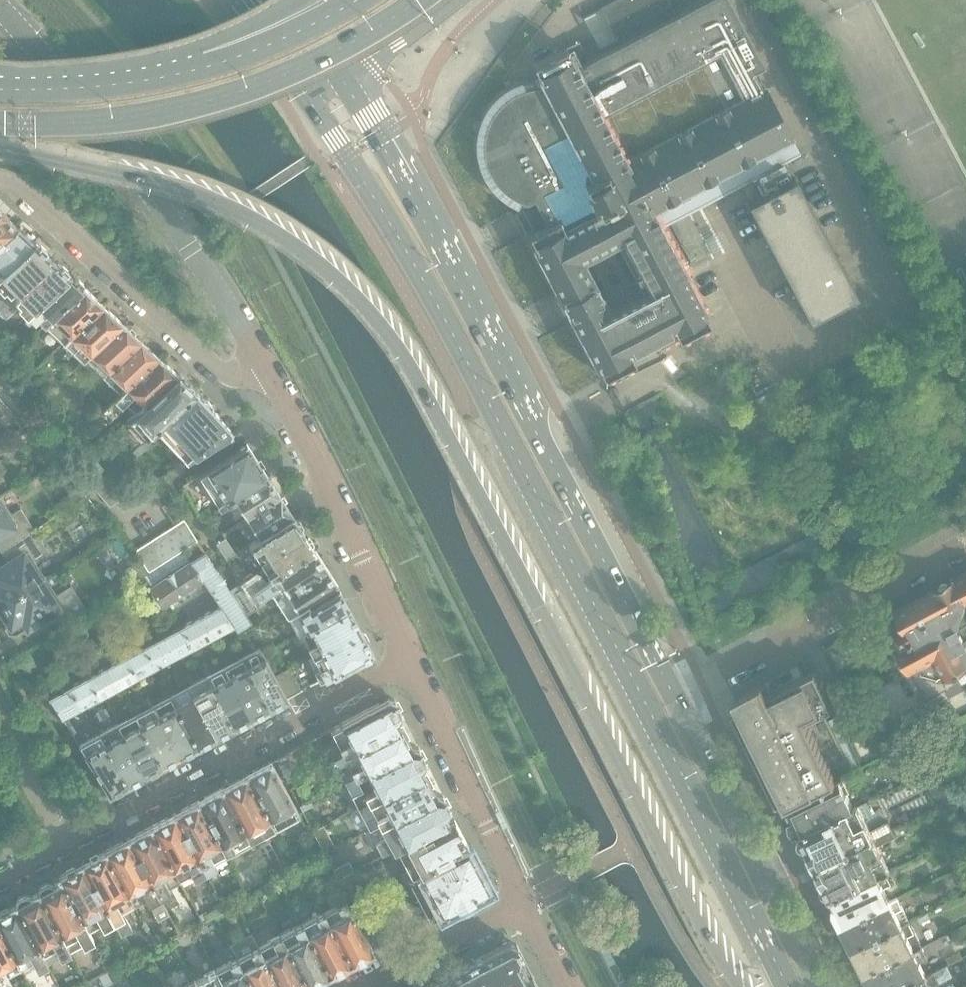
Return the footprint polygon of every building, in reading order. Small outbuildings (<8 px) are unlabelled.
[(501,92),(494,97),(489,104),(484,111),(480,119),(477,119),(475,120),(473,122),(472,125),(473,128),(475,129),(477,130),(476,137),(475,146),(476,156),(478,165),(481,173),(486,181),(491,188),(497,194),(503,199),(510,204),(518,207),(519,207),(525,219),(532,232),(528,234),(558,290),(566,305),(574,321),(604,377),(605,376),(634,360),(630,351),(654,338),(659,347),(707,321),(682,273),(685,272),(680,263),(689,259),(692,265),(710,256),(688,214),(740,186),(749,201),(746,203),(809,320),(856,294),(794,177),(792,178),(782,158),(797,151),(801,159),(808,156),(765,75),(759,78),(758,76),(757,77),(753,71),(761,67),(762,62),(730,0),(699,0),(676,13),(669,0),(612,0),(601,6),(620,42),(581,62),(578,57),(586,53),(579,40),(532,64),(538,76),(533,79),(532,78),(526,80),(516,83),(508,87),(504,89),(501,92)] [(17,225),(0,210),(0,243),(17,225)] [(33,240),(17,225),(0,243),(0,273),(33,240)] [(52,258),(34,242),(35,242),(33,240),(0,273),(0,288),(2,290),(0,292),(0,308),(52,258)] [(69,274),(52,258),(0,308),(0,313),(5,318),(18,305),(27,314),(69,274)] [(45,324),(83,287),(70,274),(69,274),(27,314),(23,319),(28,323),(31,320),(35,324),(39,319),(45,325),(45,324)] [(65,343),(103,305),(84,287),(84,288),(83,287),(45,324),(65,343)] [(83,361),(122,323),(103,305),(65,343),(83,361)] [(108,371),(139,339),(122,323),(83,361),(101,378),(108,371)] [(119,396),(158,357),(139,339),(108,371),(101,378),(119,396)] [(135,412),(177,374),(158,357),(119,396),(98,417),(100,418),(103,416),(109,421),(124,407),(122,406),(126,402),(135,412)] [(4,378),(9,372),(3,366),(1,368),(0,369),(0,382),(12,395),(19,388),(16,385),(13,388),(4,378)] [(156,429),(196,393),(177,374),(135,412),(127,420),(146,439),(156,429)] [(16,400),(23,393),(19,388),(12,395),(16,400)] [(231,429),(196,393),(156,429),(183,458),(187,462),(231,434),(231,429)] [(269,478),(247,444),(198,476),(220,510),(229,504),(269,478)] [(126,493),(109,473),(101,480),(118,500),(126,493)] [(241,522),(281,496),(269,478),(229,504),(231,507),(236,503),(244,516),(239,519),(241,522)] [(118,500),(101,480),(92,487),(109,507),(118,500)] [(86,496),(79,488),(68,496),(73,505),(86,496)] [(254,542),(294,517),(285,503),(281,496),(241,522),(243,525),(248,522),(256,535),(252,538),(254,542)] [(22,511),(13,517),(10,513),(7,515),(0,505),(0,547),(2,551),(34,530),(22,511)] [(210,516),(206,510),(197,515),(201,521),(206,518),(210,516)] [(270,579),(315,550),(314,550),(304,534),(304,533),(294,517),(254,542),(248,545),(263,568),(240,582),(248,594),(265,582),(261,576),(266,573),(270,579)] [(206,518),(201,521),(205,527),(210,525),(206,518)] [(197,541),(184,520),(174,526),(187,547),(197,541)] [(187,547),(174,526),(164,532),(177,553),(187,547)] [(33,563),(36,561),(34,557),(46,549),(34,530),(2,551),(10,562),(0,569),(0,605),(42,578),(33,563)] [(177,553),(164,532),(154,538),(167,559),(177,553)] [(167,559),(154,538),(144,544),(158,565),(167,559)] [(158,565),(144,544),(134,550),(140,560),(148,571),(158,565)] [(337,584),(315,550),(270,579),(265,582),(248,594),(254,602),(274,592),(277,597),(287,614),(294,610),(306,603),(304,600),(312,597),(337,584)] [(187,597),(205,586),(219,606),(233,626),(248,618),(234,597),(204,553),(150,587),(143,574),(148,571),(140,560),(125,570),(133,584),(136,582),(158,616),(187,597)] [(894,611),(903,628),(892,634),(900,647),(897,649),(910,672),(936,659),(945,675),(943,676),(944,678),(945,679),(947,680),(949,681),(954,680),(956,679),(958,677),(962,684),(965,682),(965,573),(894,611)] [(67,588),(58,594),(55,590),(52,592),(42,578),(0,605),(0,609),(8,621),(7,621),(4,628),(8,634),(16,635),(40,619),(48,631),(81,610),(67,588)] [(307,631),(309,630),(348,606),(339,588),(323,597),(308,606),(306,603),(294,610),(307,631)] [(233,626),(219,606),(200,616),(213,638),(233,626)] [(312,656),(359,629),(348,606),(309,630),(315,640),(306,645),(312,656)] [(213,638),(200,616),(182,626),(194,648),(213,638)] [(194,648),(182,626),(163,636),(175,658),(194,648)] [(324,679),(372,653),(359,629),(312,656),(324,679)] [(128,642),(122,631),(114,636),(119,644),(120,646),(128,642)] [(101,655),(119,644),(114,636),(96,647),(101,655)] [(175,658),(163,636),(144,647),(156,669),(175,658)] [(156,669),(144,647),(126,657),(138,679),(156,669)] [(260,647),(241,657),(246,667),(268,708),(287,698),(301,691),(288,667),(275,675),(265,656),(260,647)] [(138,679),(126,657),(107,667),(119,689),(138,679)] [(241,657),(224,667),(229,676),(251,718),(256,715),(268,708),(246,667),(241,657)] [(119,689),(107,667),(88,677),(100,699),(119,689)] [(224,667),(206,676),(234,727),(251,718),(229,676),(224,667)] [(848,775),(818,714),(834,707),(816,670),(769,693),(763,682),(734,698),(748,727),(742,730),(778,802),(784,800),(786,805),(844,777),(848,775)] [(206,676),(188,686),(193,695),(216,736),(234,727),(206,676)] [(100,699),(88,677),(70,687),(82,709),(100,699)] [(35,700),(50,690),(45,681),(29,690),(35,700)] [(188,686),(170,695),(175,705),(198,746),(216,736),(193,695),(188,686)] [(82,709),(70,687),(50,698),(63,720),(82,709)] [(170,695),(153,705),(158,714),(181,755),(198,746),(175,705),(170,695)] [(332,759),(332,758),(398,723),(395,717),(397,716),(396,716),(399,710),(400,710),(394,699),(394,700),(387,699),(387,698),(342,723),(331,729),(338,743),(327,749),(332,759)] [(153,705),(135,714),(140,724),(163,765),(165,764),(181,755),(158,714),(153,705)] [(135,714),(118,723),(123,733),(146,774),(163,765),(140,724),(135,714)] [(118,723),(99,733),(104,743),(127,784),(146,774),(123,733),(118,723)] [(344,782),(410,747),(407,739),(399,724),(399,725),(398,723),(332,758),(333,760),(332,765),(332,771),(333,773),(335,776),(340,780),(343,781),(344,782)] [(99,733),(79,744),(109,794),(127,784),(104,743),(99,733)] [(357,807),(423,772),(419,765),(421,764),(424,758),(418,747),(412,747),(411,747),(410,747),(344,782),(357,807)] [(300,776),(287,753),(274,760),(287,784),(300,776)] [(955,778),(945,757),(944,755),(936,758),(947,781),(955,778)] [(299,813),(275,771),(271,762),(245,775),(246,776),(273,827),(299,813)] [(369,830),(434,795),(430,787),(431,787),(423,772),(423,773),(423,772),(357,807),(369,830)] [(252,838),(273,827),(246,776),(222,788),(250,841),(261,861),(263,859),(252,838)] [(855,807),(847,793),(851,791),(844,777),(786,805),(783,807),(784,808),(790,821),(789,822),(791,829),(795,835),(797,834),(798,836),(800,835),(855,807)] [(951,798),(942,778),(928,785),(938,805),(951,798)] [(250,841),(222,788),(197,802),(225,854),(233,868),(237,866),(230,851),(250,841)] [(395,849),(447,821),(443,813),(444,812),(444,811),(448,806),(442,795),(436,795),(435,794),(434,795),(369,830),(382,856),(395,849)] [(225,854),(197,802),(175,814),(206,872),(217,866),(214,860),(225,854)] [(815,867),(891,828),(888,822),(870,831),(858,805),(855,807),(800,835),(800,837),(798,840),(798,844),(800,848),(803,850),(804,852),(807,850),(815,867)] [(206,872),(175,814),(151,826),(179,878),(191,872),(195,879),(206,872)] [(965,817),(955,823),(962,835),(965,832),(965,818),(965,817)] [(397,884),(403,881),(468,847),(468,846),(463,836),(454,818),(452,819),(452,818),(447,821),(395,849),(406,869),(407,871),(393,878),(397,884)] [(179,878),(151,826),(128,839),(159,897),(171,891),(167,884),(179,878)] [(891,869),(882,852),(876,840),(879,839),(880,841),(894,834),(891,828),(815,867),(823,884),(820,886),(821,887),(821,892),(823,895),(826,897),(830,898),(831,899),(891,869)] [(159,897),(128,839),(105,851),(132,904),(145,897),(158,921),(169,915),(159,897)] [(490,889),(468,847),(403,881),(425,923),(457,906),(458,907),(474,898),(473,898),(488,890),(490,889)] [(133,931),(122,909),(132,904),(105,851),(82,864),(114,924),(125,945),(132,959),(137,957),(125,935),(133,931)] [(114,924),(82,864),(60,876),(88,929),(99,923),(103,930),(114,924)] [(891,901),(884,889),(891,885),(886,875),(891,873),(892,872),(891,869),(831,899),(835,907),(835,912),(840,922),(844,925),(845,927),(898,901),(896,898),(891,901)] [(88,929),(60,876),(59,877),(60,880),(53,884),(48,883),(47,882),(40,886),(40,887),(38,892),(71,953),(94,941),(88,929)] [(71,953),(38,892),(30,896),(25,895),(25,894),(18,898),(17,898),(17,899),(15,904),(42,956),(54,950),(59,959),(71,953)] [(365,940),(344,901),(322,913),(348,963),(356,959),(357,960),(366,955),(365,954),(372,951),(366,939),(365,940)] [(856,951),(909,925),(898,901),(845,927),(847,932),(847,937),(852,947),(856,950),(856,951)] [(226,908),(223,902),(214,907),(217,913),(226,908)] [(15,904),(9,908),(0,913),(0,930),(20,968),(32,962),(37,971),(47,966),(42,956),(15,904)] [(209,918),(206,911),(199,915),(202,922),(209,918)] [(931,918),(930,915),(928,912),(917,918),(920,924),(931,918)] [(348,963),(322,913),(301,924),(328,974),(335,970),(335,971),(344,966),(343,966),(348,963)] [(328,974),(301,924),(281,935),(307,985),(313,982),(322,978),(322,977),(328,974)] [(915,952),(908,937),(914,934),(909,925),(856,951),(859,957),(859,962),(864,972),(868,975),(915,952)] [(0,930),(0,982),(3,986),(7,986),(15,983),(10,974),(20,968),(0,930)] [(166,941),(165,938),(163,935),(156,932),(150,936),(156,946),(166,941)] [(281,935),(258,946),(280,986),(303,986),(307,985),(281,935)] [(529,980),(520,963),(520,962),(522,957),(523,956),(516,945),(510,943),(439,980),(439,981),(427,986),(516,986),(529,980)] [(258,946),(237,958),(252,986),(280,986),(258,946)] [(921,963),(927,960),(921,949),(915,952),(868,975),(871,982),(871,986),(872,986),(905,986),(927,976),(921,963)] [(137,957),(132,959),(126,962),(131,971),(142,965),(137,957)] [(237,958),(215,969),(225,986),(252,986),(237,958)] [(953,977),(948,966),(927,976),(905,986),(933,986),(953,977)] [(215,969),(194,981),(197,986),(225,986),(215,969)] [(107,972),(99,976),(105,986),(106,986),(113,983),(107,972)] [(533,979),(530,981),(529,980),(516,986),(537,986),(533,979)]
